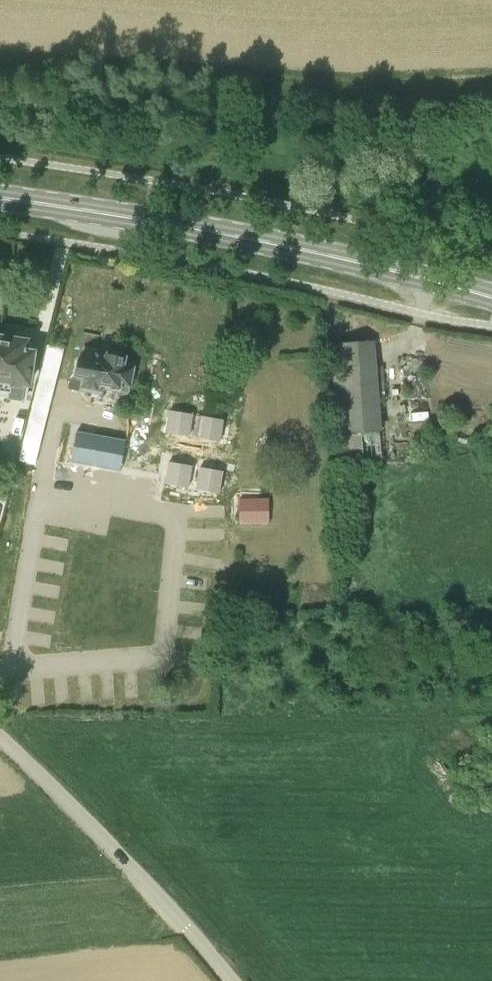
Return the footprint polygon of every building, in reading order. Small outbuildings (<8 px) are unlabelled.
[(29,388),(34,352),(26,351),(27,341),(2,337),(0,351),(0,391),(9,392),(8,400),(23,402),(24,401),(27,401),(29,388)] [(341,459),(382,456),(373,338),(332,341),(341,459)] [(28,479),(29,479),(45,413),(55,415),(58,403),(47,400),(59,348),(48,345),(10,499),(21,502),(22,494),(25,494),(28,479)] [(122,386),(130,388),(134,367),(124,365),(126,357),(89,350),(88,356),(83,355),(82,360),(78,359),(75,377),(82,379),(79,391),(102,396),(103,390),(121,393),(122,386)] [(192,414),(168,409),(165,429),(188,434),(192,414)] [(224,422),(200,417),(197,437),(220,442),(224,422)] [(154,427),(136,428),(137,474),(155,474),(154,427)] [(119,440),(78,432),(73,459),(113,466),(119,440)] [(191,468),(167,463),(163,483),(187,488),(191,468)] [(223,473),(200,469),(196,488),(220,493),(223,473)] [(259,499),(239,499),(240,523),(260,523),(259,499)]
